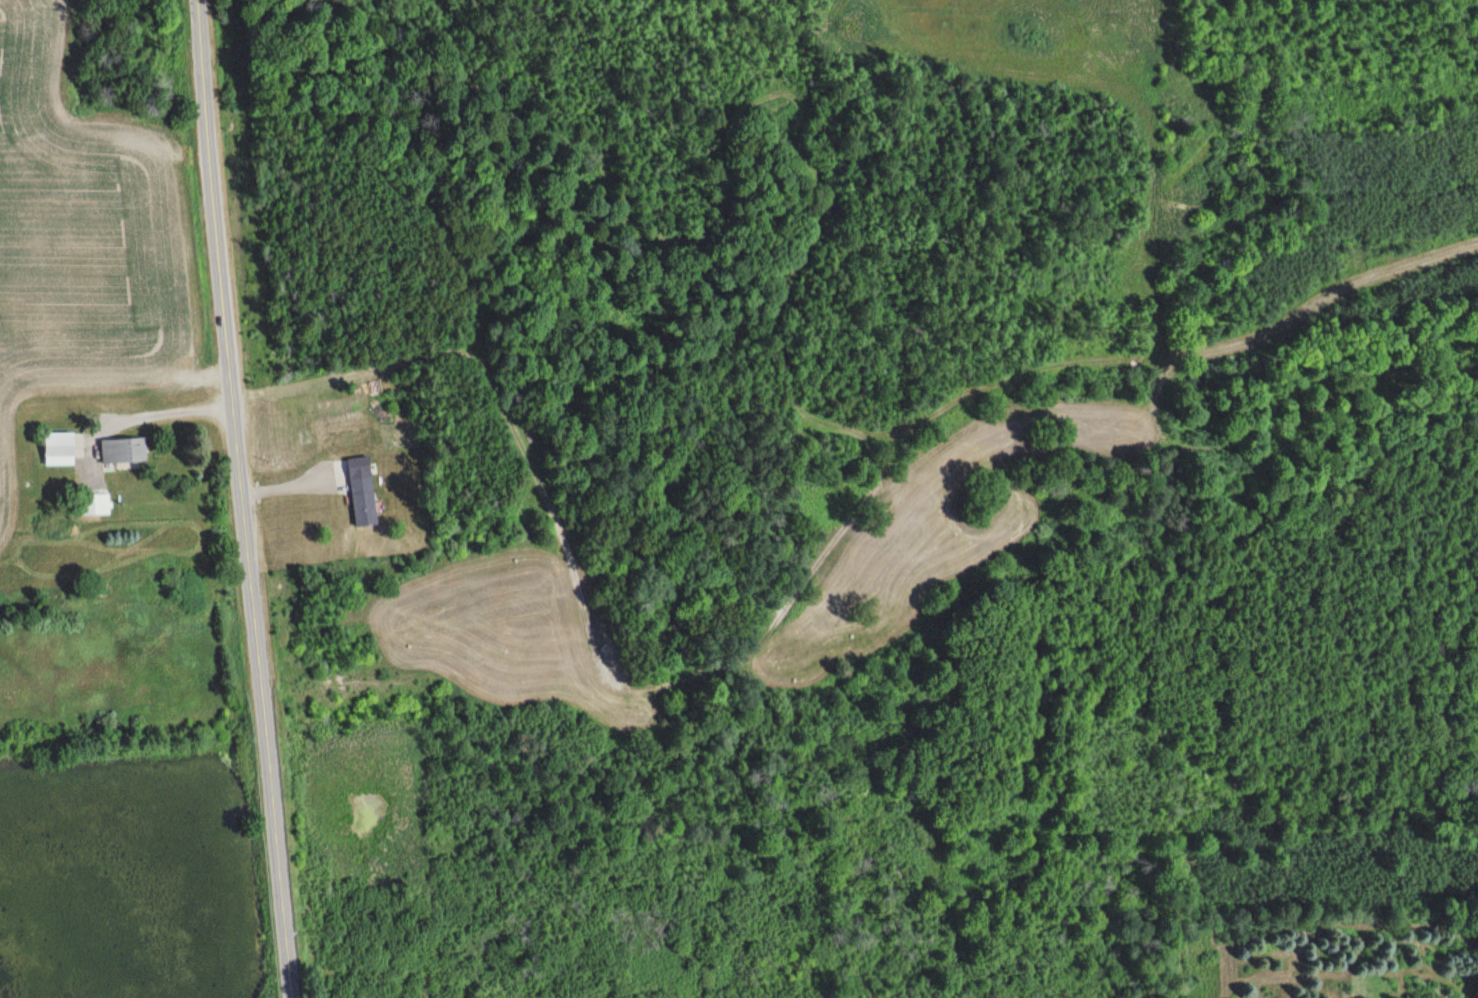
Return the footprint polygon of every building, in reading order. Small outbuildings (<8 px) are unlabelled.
[(45,466),(75,466),(75,433),(45,433),(45,466)] [(102,465),(147,463),(146,438),(101,440),(102,465)] [(355,527),(378,525),(371,457),(348,460),(355,527)] [(110,515),(110,494),(78,494),(78,515),(110,515)]
